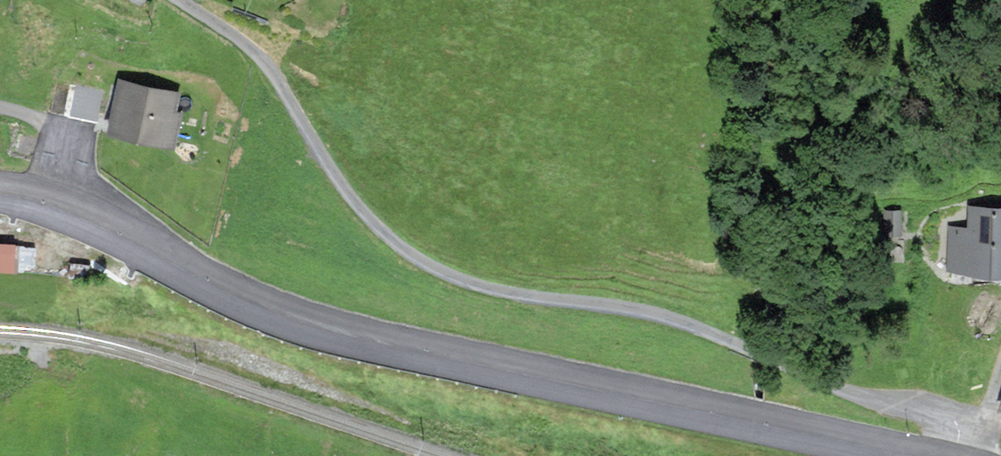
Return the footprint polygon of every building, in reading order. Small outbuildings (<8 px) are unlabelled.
[(172,111),(177,92),(120,80),(109,128),(173,142),(179,112),(172,111)] [(1000,270),(1000,207),(993,206),(970,205),(969,228),(950,227),(949,268),(1000,270)] [(15,268),(17,238),(0,237),(0,268),(15,268)]
